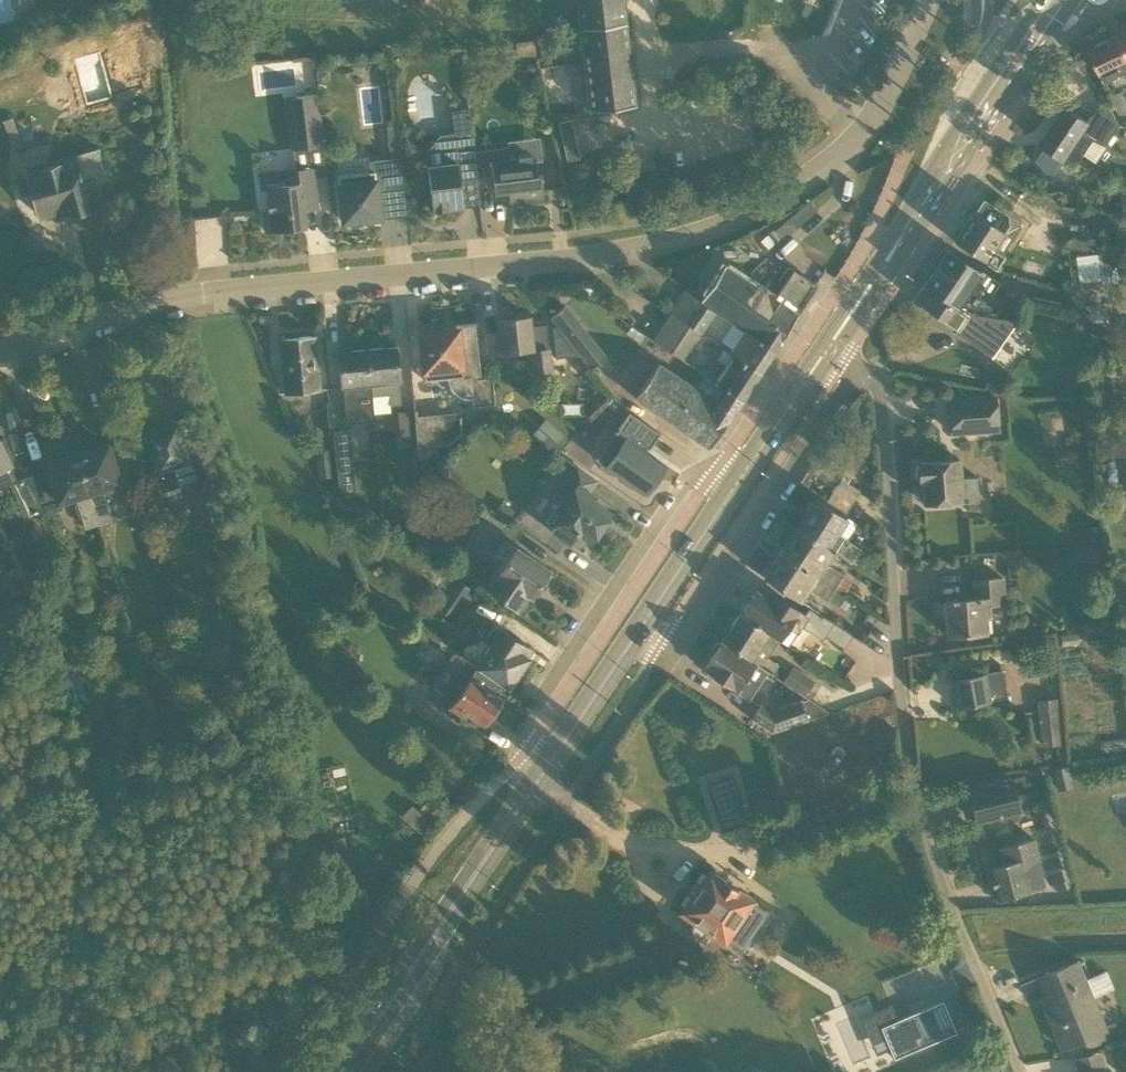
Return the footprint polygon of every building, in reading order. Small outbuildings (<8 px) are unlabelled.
[(624,11),(623,0),(577,0),(579,16),(624,11)] [(585,63),(630,58),(624,11),(579,16),(585,63)] [(1118,33),(1125,51),(1125,29),(1118,33)] [(1125,71),(1125,51),(1118,33),(1089,46),(1105,81),(1125,71)] [(536,54),(534,40),(516,42),(518,56),(536,54)] [(141,42),(128,47),(142,85),(155,80),(141,42)] [(630,58),(585,63),(591,110),(636,105),(630,58)] [(1123,90),(1111,95),(1119,113),(1125,113),(1125,96),(1123,90)] [(301,147),(323,145),(317,92),(295,95),(301,147)] [(1053,178),(1066,159),(1076,166),(1094,139),(1107,145),(1120,124),(1109,105),(1092,115),(1089,121),(1069,108),(1044,145),(1046,147),(1037,160),(1053,178)] [(460,179),(478,177),(475,151),(470,107),(450,110),(454,145),(438,148),(440,165),(428,166),(433,211),(464,207),(460,179)] [(0,120),(0,141),(3,149),(21,143),(12,116),(0,120)] [(575,118),(560,121),(568,160),(583,156),(575,118)] [(397,124),(387,125),(390,148),(399,147),(397,124)] [(475,151),(478,177),(493,175),(495,192),(508,191),(510,201),(544,197),(541,174),(537,174),(535,156),(510,159),(508,147),(475,151)] [(95,181),(107,178),(98,148),(74,155),(76,161),(61,165),(61,164),(28,173),(39,215),(55,210),(57,217),(101,204),(95,181)] [(404,186),(401,157),(391,158),(368,161),(369,172),(338,175),(344,222),(349,223),(355,223),(363,223),(363,220),(407,215),(404,186)] [(318,207),(313,168),(295,170),(283,171),(284,185),(267,187),(270,210),(264,211),(266,231),(305,226),(303,209),(318,207)] [(787,237),(818,208),(809,198),(778,228),(787,237)] [(995,268),(1003,256),(993,249),(1008,225),(1008,215),(984,199),(975,212),(973,210),(953,240),(995,268)] [(976,312),(1017,319),(1018,319),(1019,319),(1021,300),(988,295),(997,282),(948,248),(924,283),(957,305),(976,312)] [(1100,251),(1102,266),(1104,280),(1125,277),(1125,248),(1100,251)] [(743,329),(775,350),(818,285),(789,266),(781,277),(786,280),(775,298),(725,264),(701,300),(715,310),(743,328),(743,329)] [(1000,344),(1017,319),(976,312),(957,305),(924,283),(913,299),(971,339),(993,354),(1000,344)] [(715,310),(701,300),(686,290),(671,312),(672,313),(700,334),(715,310)] [(551,316),(588,363),(602,352),(565,305),(551,316)] [(653,340),(683,360),(695,342),(698,344),(703,335),(700,334),(672,313),(653,340)] [(549,348),(533,350),(530,316),(499,320),(500,332),(487,333),(489,353),(530,348),(533,372),(551,370),(549,348)] [(423,326),(420,328),(419,329),(420,330),(425,380),(448,378),(449,382),(450,386),(453,390),(456,393),(459,395),(464,397),(468,398),(472,398),(473,405),(495,403),(492,377),(481,378),(475,324),(476,324),(476,322),(456,325),(456,326),(457,326),(457,329),(443,330),(442,327),(443,327),(443,326),(439,325),(435,324),(431,324),(427,325),(423,326)] [(775,350),(743,329),(731,347),(721,340),(718,345),(731,353),(730,353),(759,373),(775,350)] [(280,339),(286,393),(320,389),(315,336),(280,339)] [(372,396),(389,394),(390,405),(402,404),(396,346),(367,349),(372,396)] [(340,351),(347,418),(374,415),(372,396),(367,349),(340,351)] [(759,373),(730,353),(717,374),(708,368),(704,375),(742,400),(759,373)] [(704,375),(696,387),(658,363),(635,397),(710,447),(742,400),(704,375)] [(952,433),(998,429),(996,396),(950,400),(952,433)] [(415,420),(417,420),(416,409),(414,409),(415,410),(398,412),(401,442),(417,441),(415,420)] [(606,464),(605,465),(647,495),(648,494),(647,493),(665,466),(666,467),(667,466),(645,451),(647,447),(649,449),(650,447),(649,446),(658,434),(659,434),(660,433),(629,411),(628,413),(629,413),(620,426),(619,425),(618,427),(619,428),(617,431),(616,430),(615,431),(618,434),(611,444),(619,449),(608,465),(606,464)] [(417,441),(418,458),(437,456),(434,418),(417,420),(415,420),(417,441)] [(548,420),(534,434),(549,447),(562,433),(548,420)] [(194,477),(197,486),(219,479),(207,447),(187,455),(176,422),(161,428),(156,426),(151,428),(148,432),(145,433),(158,469),(152,471),(151,474),(157,491),(160,493),(180,485),(182,482),(194,477)] [(335,449),(337,470),(352,468),(348,429),(331,430),(332,449),(335,449)] [(12,464),(0,440),(0,470),(12,464)] [(98,523),(99,523),(112,519),(102,487),(119,482),(121,493),(133,489),(120,443),(108,447),(107,445),(77,455),(98,523)] [(335,471),(337,470),(335,449),(332,449),(315,452),(317,478),(335,477),(335,471)] [(86,527),(98,523),(77,455),(47,464),(49,469),(31,475),(41,507),(44,514),(62,509),(60,501),(76,496),(86,527)] [(611,513),(593,500),(595,497),(588,491),(596,480),(577,467),(559,455),(550,467),(568,479),(560,492),(574,501),(552,532),(569,543),(571,541),(569,540),(576,530),(592,541),(611,513)] [(924,502),(978,498),(976,475),(961,476),(960,459),(919,461),(920,463),(918,463),(915,467),(916,475),(919,479),(921,479),(921,480),(922,480),(924,502)] [(24,512),(41,507),(31,475),(15,480),(10,482),(24,512)] [(1115,495),(1117,520),(1125,519),(1125,494),(1115,495)] [(797,527),(832,550),(833,550),(851,562),(860,548),(847,539),(844,544),(838,540),(841,536),(837,533),(847,517),(816,497),(814,500),(812,500),(807,508),(808,510),(797,527)] [(820,569),(832,550),(797,527),(796,528),(792,528),(787,535),(789,539),(781,551),(835,587),(844,574),(830,566),(827,566),(824,571),(820,569)] [(531,595),(539,584),(540,582),(544,585),(551,575),(547,572),(549,569),(505,539),(493,556),(501,562),(485,586),(518,608),(528,593),(531,595)] [(1070,547),(1072,569),(1101,566),(1099,545),(1070,547)] [(827,600),(835,587),(781,551),(773,563),(769,563),(764,571),(766,574),(764,577),(799,600),(812,580),(816,583),(813,588),(814,591),(827,600)] [(431,611),(451,624),(475,590),(455,576),(431,611)] [(948,635),(970,633),(987,632),(986,617),(991,616),(991,604),(1005,603),(1003,578),(975,580),(976,598),(957,599),(957,598),(952,598),(952,600),(945,600),(948,635)] [(740,614),(779,639),(787,645),(801,624),(823,639),(825,635),(845,648),(853,635),(810,607),(806,614),(770,591),(766,596),(756,589),(751,597),(747,596),(743,598),(739,604),(739,608),(741,611),(740,614)] [(779,639),(740,614),(722,640),(757,662),(772,673),(779,664),(768,656),(779,639)] [(518,671),(532,649),(495,623),(484,639),(480,636),(476,642),(466,644),(460,654),(475,664),(500,681),(509,687),(509,686),(513,686),(519,677),(518,671)] [(714,652),(704,668),(748,698),(758,683),(747,676),(757,662),(722,640),(721,642),(716,642),(712,648),(714,652)] [(500,681),(475,664),(474,666),(453,652),(431,685),(449,698),(446,703),(464,715),(466,711),(484,723),(492,711),(496,712),(502,704),(500,700),(502,698),(493,692),(500,681)] [(784,680),(806,694),(815,680),(793,665),(784,680)] [(991,700),(1007,696),(1002,669),(985,672),(951,679),(956,707),(991,700)] [(1060,744),(1056,699),(1038,701),(1042,737),(1044,737),(1044,745),(1060,744)] [(751,718),(772,732),(807,720),(801,701),(773,711),(761,703),(751,718)] [(721,832),(749,823),(733,772),(705,781),(721,832)] [(976,822),(998,816),(1019,811),(1011,780),(968,791),(976,822)] [(1046,887),(1039,859),(1034,838),(1000,846),(1005,863),(988,867),(996,899),(1046,887)] [(724,938),(740,950),(766,912),(750,900),(751,898),(736,888),(737,887),(723,878),(723,879),(709,870),(682,910),(696,920),(690,929),(691,932),(703,941),(707,940),(713,931),(724,939),(724,938)] [(1106,973),(1086,982),(1077,961),(1039,977),(1050,1004),(1045,1006),(1046,1007),(1054,1025),(1053,1025),(1055,1029),(1059,1028),(1065,1042),(1061,1044),(1062,1048),(1105,1030),(1093,999),(1113,991),(1106,973)] [(963,1001),(902,1026),(915,1059),(977,1034),(963,1001)] [(1111,1071),(1104,1048),(1075,1056),(1080,1071),(1110,1071),(1111,1071)]
